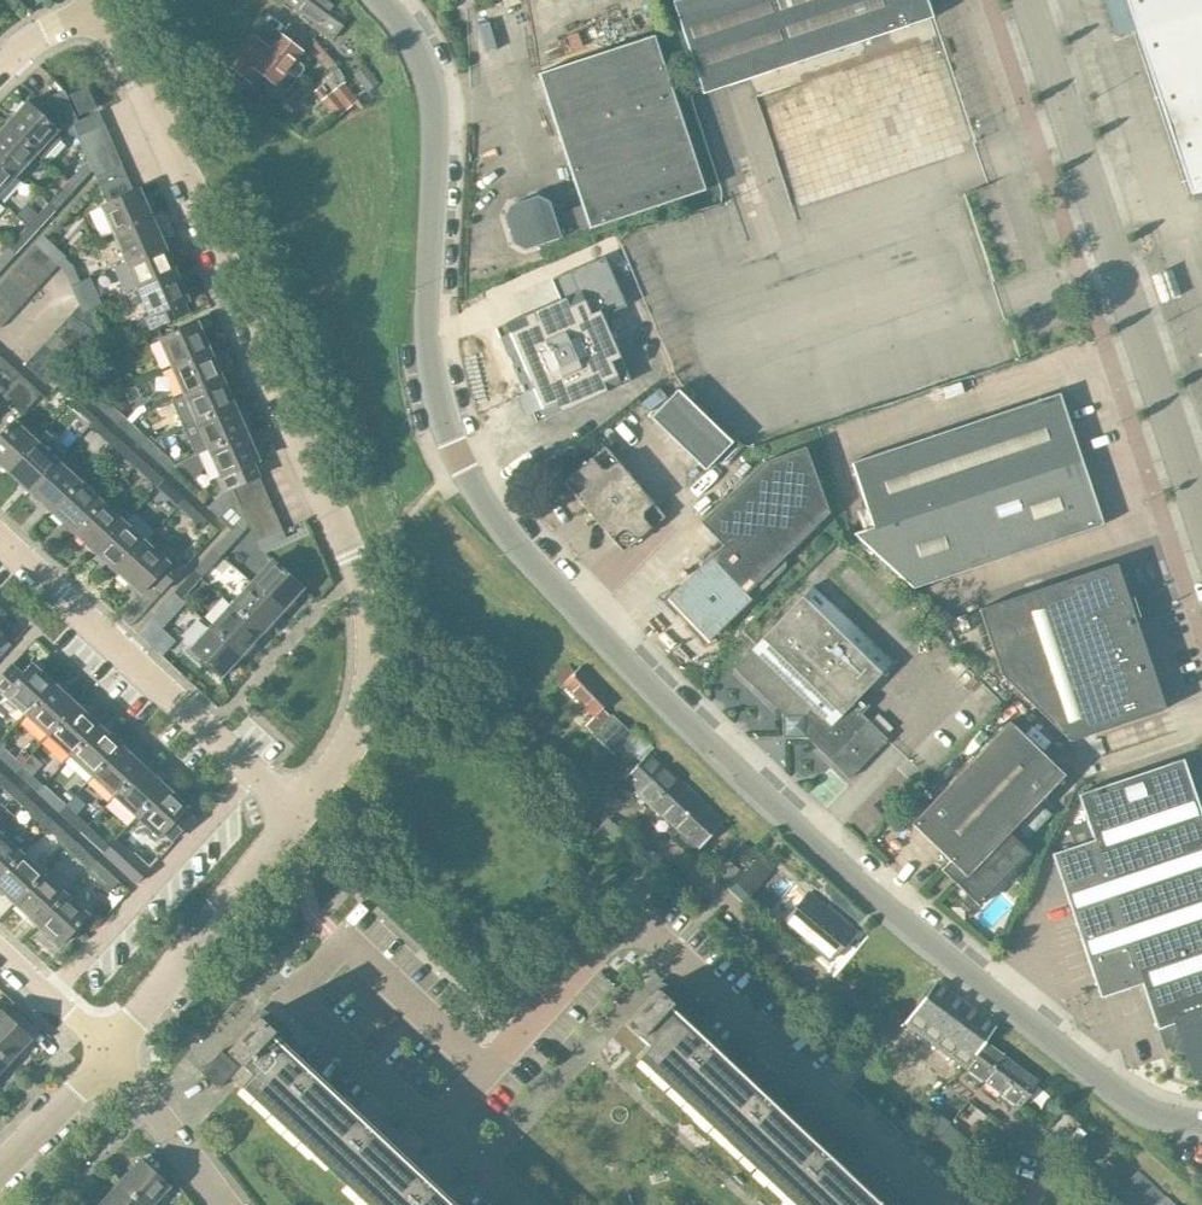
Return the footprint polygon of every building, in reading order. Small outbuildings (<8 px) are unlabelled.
[(331,39),(343,23),(343,22),(344,21),(344,20),(343,19),(342,18),(335,12),(338,8),(328,0),(286,0),(314,21),(311,25),(331,39)] [(674,2),(705,94),(934,17),(928,0),(679,0),(674,2)] [(1189,195),(1201,190),(1201,0),(1124,0),(1189,195)] [(295,58),(298,55),(301,51),(280,33),(269,46),(256,35),(230,66),(250,83),(260,71),(275,84),(283,89),(286,89),(304,66),(304,65),(295,58)] [(513,241),(525,247),(561,235),(560,234),(588,225),(589,226),(705,188),(654,33),(538,71),(581,203),(553,212),(549,200),(537,194),(510,203),(504,214),(513,241)] [(364,67),(354,75),(367,92),(377,84),(364,67)] [(344,83),(328,96),(320,86),(314,91),(322,100),(336,117),(358,100),(344,83)] [(84,88),(66,95),(70,104),(75,117),(93,109),(84,88)] [(64,90),(47,98),(53,112),(70,104),(66,95),(64,90)] [(35,153),(36,152),(44,158),(61,140),(55,130),(25,103),(5,125),(35,153)] [(75,138),(101,127),(95,113),(69,125),(75,138)] [(0,130),(0,163),(14,175),(35,153),(5,125),(0,130)] [(75,138),(81,151),(106,139),(101,127),(75,138)] [(81,151),(85,162),(87,165),(112,153),(106,139),(81,151)] [(118,166),(112,153),(87,165),(89,171),(92,178),(118,166)] [(85,162),(66,182),(73,189),(89,171),(87,165),(85,162)] [(14,175),(0,163),(0,191),(14,175)] [(124,179),(118,166),(92,178),(98,191),(124,179)] [(110,235),(148,218),(136,190),(130,193),(124,179),(98,191),(104,204),(98,207),(110,235)] [(48,203),(46,205),(53,211),(73,189),(66,182),(58,192),(52,186),(42,197),(48,203)] [(28,225),(26,227),(33,233),(53,211),(46,205),(36,216),(32,212),(26,218),(20,212),(17,215),(28,225)] [(110,235),(122,262),(160,245),(148,218),(110,235)] [(26,227),(5,249),(12,255),(33,233),(26,227)] [(44,235),(36,244),(56,263),(62,258),(65,256),(44,235)] [(36,244),(26,255),(47,275),(57,264),(56,263),(36,244)] [(122,262),(134,290),(172,273),(160,245),(122,262)] [(12,255),(5,249),(0,255),(0,269),(12,255)] [(546,338),(602,314),(626,303),(605,254),(552,277),(561,297),(505,322),(509,331),(499,335),(520,383),(529,379),(533,387),(533,388),(553,379),(552,377),(553,377),(551,370),(549,371),(542,355),(547,353),(545,349),(550,347),(546,338)] [(26,255),(16,266),(38,285),(47,275),(26,255)] [(61,268),(69,286),(80,281),(73,266),(65,256),(62,258),(56,263),(57,264),(61,268)] [(16,266),(6,277),(28,297),(38,285),(16,266)] [(172,273),(134,290),(146,317),(142,319),(147,330),(185,314),(180,303),(184,301),(172,273)] [(0,283),(0,291),(18,307),(28,297),(6,277),(0,283)] [(69,286),(77,305),(81,314),(92,309),(80,281),(69,286)] [(8,318),(18,307),(0,291),(0,311),(8,318)] [(77,305),(62,322),(83,342),(90,334),(81,314),(77,305)] [(104,337),(92,309),(81,314),(90,334),(83,342),(77,349),(81,352),(93,342),(104,337)] [(533,388),(533,387),(528,389),(533,400),(529,402),(536,419),(630,379),(602,314),(546,338),(550,347),(545,349),(547,353),(542,355),(549,371),(551,370),(553,377),(552,377),(553,379),(533,388)] [(62,322),(52,333),(73,353),(77,349),(83,342),(62,322)] [(157,340),(169,368),(207,351),(194,322),(157,340)] [(52,333),(42,343),(64,363),(73,353),(52,333)] [(64,363),(42,343),(22,366),(44,385),(64,363)] [(169,368),(181,395),(219,378),(207,351),(169,368)] [(29,384),(17,374),(0,393),(0,397),(9,405),(29,384)] [(181,395),(193,422),(231,406),(219,378),(181,395)] [(102,411),(108,404),(86,383),(80,390),(102,411)] [(40,394),(29,384),(9,405),(20,415),(40,394)] [(733,441),(678,388),(651,416),(706,469),(733,441)] [(852,462),(873,525),(854,531),(913,586),(1104,524),(1082,457),(1061,393),(852,462)] [(90,424),(96,417),(74,397),(67,404),(90,424)] [(102,411),(124,431),(130,424),(108,404),(102,411)] [(193,422),(206,451),(243,434),(231,406),(193,422)] [(90,424),(112,444),(118,437),(96,417),(90,424)] [(7,471),(34,441),(12,421),(0,434),(0,465),(7,471)] [(124,431),(146,451),(152,444),(130,424),(124,431)] [(207,508),(217,517),(226,506),(235,503),(235,502),(229,488),(255,477),(249,463),(255,461),(243,434),(206,451),(217,477),(223,491),(207,508)] [(112,444),(134,465),(140,458),(118,437),(112,444)] [(7,471),(29,492),(56,462),(34,441),(7,471)] [(174,465),(152,444),(146,451),(169,473),(174,467),(175,466),(174,465)] [(704,551),(703,561),(666,597),(707,639),(785,566),(788,550),(830,511),(808,444),(763,460),(701,521),(722,542),(712,552),(704,551)] [(569,474),(568,486),(617,543),(629,545),(658,520),(659,508),(610,451),(599,450),(569,474)] [(195,455),(174,465),(175,466),(174,467),(191,482),(197,476),(204,466),(198,454),(195,455)] [(134,465),(156,485),(162,478),(140,458),(134,465)] [(29,492),(51,512),(78,482),(56,462),(29,492)] [(261,490),(255,477),(229,488),(235,502),(261,490)] [(156,485),(177,505),(184,498),(162,478),(156,485)] [(51,512),(73,532),(100,502),(78,482),(51,512)] [(267,503),(261,490),(235,502),(235,503),(237,506),(241,515),(267,503)] [(208,520),(184,498),(177,505),(201,527),(208,520)] [(73,532),(94,553),(122,523),(100,502),(73,532)] [(217,517),(222,522),(237,506),(235,503),(226,506),(217,517)] [(273,516),(267,503),(241,515),(246,527),(248,525),(249,527),(273,516)] [(231,530),(213,549),(220,556),(246,527),(241,515),(237,506),(222,522),(231,530)] [(280,530),(273,516),(249,527),(254,540),(280,530)] [(94,553),(116,573),(143,543),(122,523),(94,553)] [(282,529),(255,540),(258,549),(286,537),(282,529)] [(143,543),(116,573),(138,593),(150,580),(162,591),(184,567),(172,556),(166,563),(143,543)] [(213,549),(192,571),(200,578),(220,556),(213,549)] [(270,559),(249,582),(279,610),(300,587),(270,559)] [(1072,577),(1121,722),(1165,708),(1134,617),(1139,615),(1133,596),(1128,597),(1116,562),(1072,577)] [(192,571),(171,594),(181,603),(184,600),(182,598),(200,578),(192,571)] [(1121,722),(1072,577),(1072,576),(980,607),(1002,672),(1070,740),(1121,723),(1121,722)] [(249,582),(229,604),(259,632),(279,610),(249,582)] [(812,582),(750,647),(733,664),(784,713),(784,724),(794,734),(805,734),(849,776),(887,736),(869,720),(850,702),(892,659),(812,582)] [(162,623),(181,603),(171,594),(152,614),(162,623)] [(229,604),(208,627),(238,654),(259,632),(229,604)] [(238,654),(208,627),(188,649),(218,677),(238,654)] [(53,685),(30,664),(21,675),(10,665),(0,676),(0,691),(26,715),(53,685)] [(581,667),(563,684),(595,716),(586,726),(592,732),(608,715),(602,709),(613,699),(581,667)] [(26,715),(48,735),(75,705),(53,685),(26,715)] [(48,735),(70,756),(98,726),(75,705),(48,735)] [(612,714),(610,717),(594,734),(614,752),(632,732),(612,714)] [(1063,773),(1009,721),(911,822),(951,861),(942,870),(979,906),(1030,853),(1008,832),(1063,773)] [(70,756),(92,776),(119,746),(98,726),(70,756)] [(92,776),(114,796),(141,766),(119,746),(92,776)] [(0,748),(0,759),(14,772),(20,766),(0,748)] [(654,800),(678,773),(663,759),(652,748),(625,777),(655,806),(657,803),(654,800)] [(1143,981),(1159,1026),(1168,1023),(1178,1020),(1178,1019),(1201,1011),(1201,812),(1184,758),(1078,793),(1088,824),(1143,981)] [(42,786),(20,766),(14,772),(36,793),(42,786)] [(114,796),(135,816),(162,786),(141,766),(114,796)] [(657,803),(655,806),(684,833),(681,835),(693,846),(696,843),(700,846),(725,819),(678,773),(654,800),(657,803)] [(21,809),(28,801),(6,781),(0,787),(0,789),(21,809)] [(64,806),(42,786),(36,793),(58,813),(64,806)] [(162,786),(135,816),(146,826),(143,829),(155,841),(158,837),(163,832),(172,841),(193,818),(184,810),(186,808),(162,786)] [(21,809),(43,829),(50,821),(28,801),(21,809)] [(86,827),(64,806),(58,813),(80,833),(86,827)] [(43,829),(66,849),(72,842),(50,821),(43,829)] [(1102,994),(1143,981),(1088,824),(1072,829),(1077,845),(1055,853),(1102,994)] [(107,846),(86,827),(80,833),(101,853),(107,846)] [(20,854),(0,835),(0,875),(20,854)] [(116,837),(107,846),(101,853),(135,884),(149,868),(116,837)] [(66,849),(87,869),(94,861),(72,842),(66,849)] [(14,905),(42,875),(20,854),(0,875),(0,892),(14,905)] [(760,854),(736,881),(749,893),(773,866),(760,854)] [(94,861),(87,869),(84,871),(108,893),(118,883),(94,861)] [(14,905),(36,925),(64,895),(42,875),(14,905)] [(808,892),(783,921),(829,959),(847,938),(846,937),(852,929),(808,892)] [(87,916),(64,895),(36,925),(59,947),(87,916)] [(726,908),(717,917),(734,931),(742,921),(726,908)] [(922,997),(904,1021),(966,1067),(985,1041),(996,1027),(934,981),(922,997)] [(610,1036),(792,1204),(886,1204),(678,1011),(679,1010),(654,987),(622,1022),(623,1023),(610,1036)] [(1168,1023),(1183,1067),(1195,1073),(1201,1071),(1201,1011),(1178,1019),(1178,1020),(1168,1023)] [(8,1063),(30,1040),(0,1012),(0,1055),(8,1063)] [(226,1075),(366,1204),(458,1204),(280,1040),(255,1016),(221,1052),(215,1047),(195,1069),(215,1087),(226,1075)] [(985,1041),(966,1067),(983,1081),(1003,1055),(985,1041)] [(882,1051),(872,1061),(880,1068),(889,1057),(882,1051)] [(8,1063),(0,1055),(0,1072),(8,1063)] [(1003,1055),(983,1081),(1001,1094),(1021,1068),(1003,1055)] [(896,1067),(890,1074),(904,1086),(909,1078),(896,1067)] [(1021,1068),(1001,1094),(1019,1107),(1035,1086),(1039,1081),(1021,1068)] [(912,1078),(905,1087),(915,1095),(922,1086),(912,1078)] [(929,1082),(918,1098),(925,1104),(937,1088),(929,1082)] [(925,1104),(914,1119),(937,1138),(948,1124),(949,1123),(925,1104)] [(965,1138),(948,1124),(937,1138),(954,1151),(965,1138)] [(117,1181),(142,1204),(148,1204),(167,1184),(139,1158),(117,1181)] [(1138,1170),(1128,1180),(1135,1186),(1145,1176),(1138,1170)] [(1135,1186),(1134,1187),(1144,1197),(1155,1186),(1145,1176),(1135,1186)] [(97,1203),(99,1204),(142,1204),(117,1181),(97,1203)] [(1173,1204),(1174,1204),(1166,1196),(1157,1204),(1174,1204),(1173,1204)]
